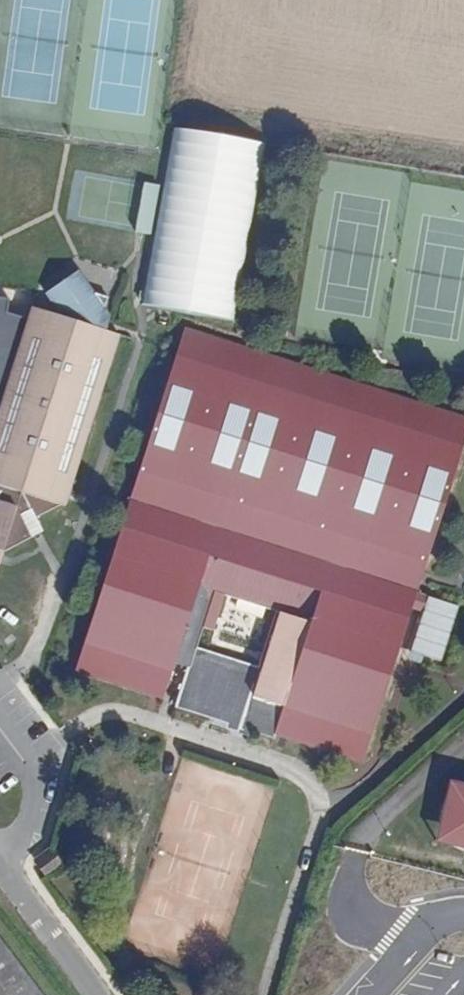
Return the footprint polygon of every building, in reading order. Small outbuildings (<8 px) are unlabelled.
[(232,320),(263,142),(172,127),(141,305),(232,320)] [(87,296),(75,278),(65,285),(69,291),(87,296)] [(63,504),(67,506),(118,336),(97,328),(105,302),(87,296),(69,291),(65,285),(47,297),(52,307),(49,318),(31,313),(0,411),(0,550),(30,537),(24,521),(33,517),(63,504)] [(276,736),(362,764),(412,608),(416,593),(463,445),(463,417),(184,328),(74,672),(163,700),(175,662),(187,666),(174,708),(226,725),(239,729),(240,723),(255,728),(253,733),(275,740),(276,736)] [(40,533),(33,517),(24,521),(30,537),(40,533)] [(423,611),(428,596),(416,593),(412,608),(423,611)] [(432,659),(450,603),(428,596),(423,611),(410,652),(423,656),(432,659)] [(420,664),(423,656),(410,652),(407,660),(420,664)] [(252,738),(253,733),(255,728),(240,723),(239,729),(237,734),(252,738)] [(237,734),(239,729),(226,725),(224,730),(237,734)] [(445,838),(441,831),(440,822),(444,802),(454,790),(463,785),(463,784),(446,781),(434,843),(452,847),(445,838)] [(454,790),(444,802),(440,822),(441,831),(445,838),(452,847),(463,849),(463,785),(454,790)] [(64,868),(51,850),(35,862),(49,879),(64,868)] [(0,939),(0,984),(8,994),(42,994),(0,939)]
